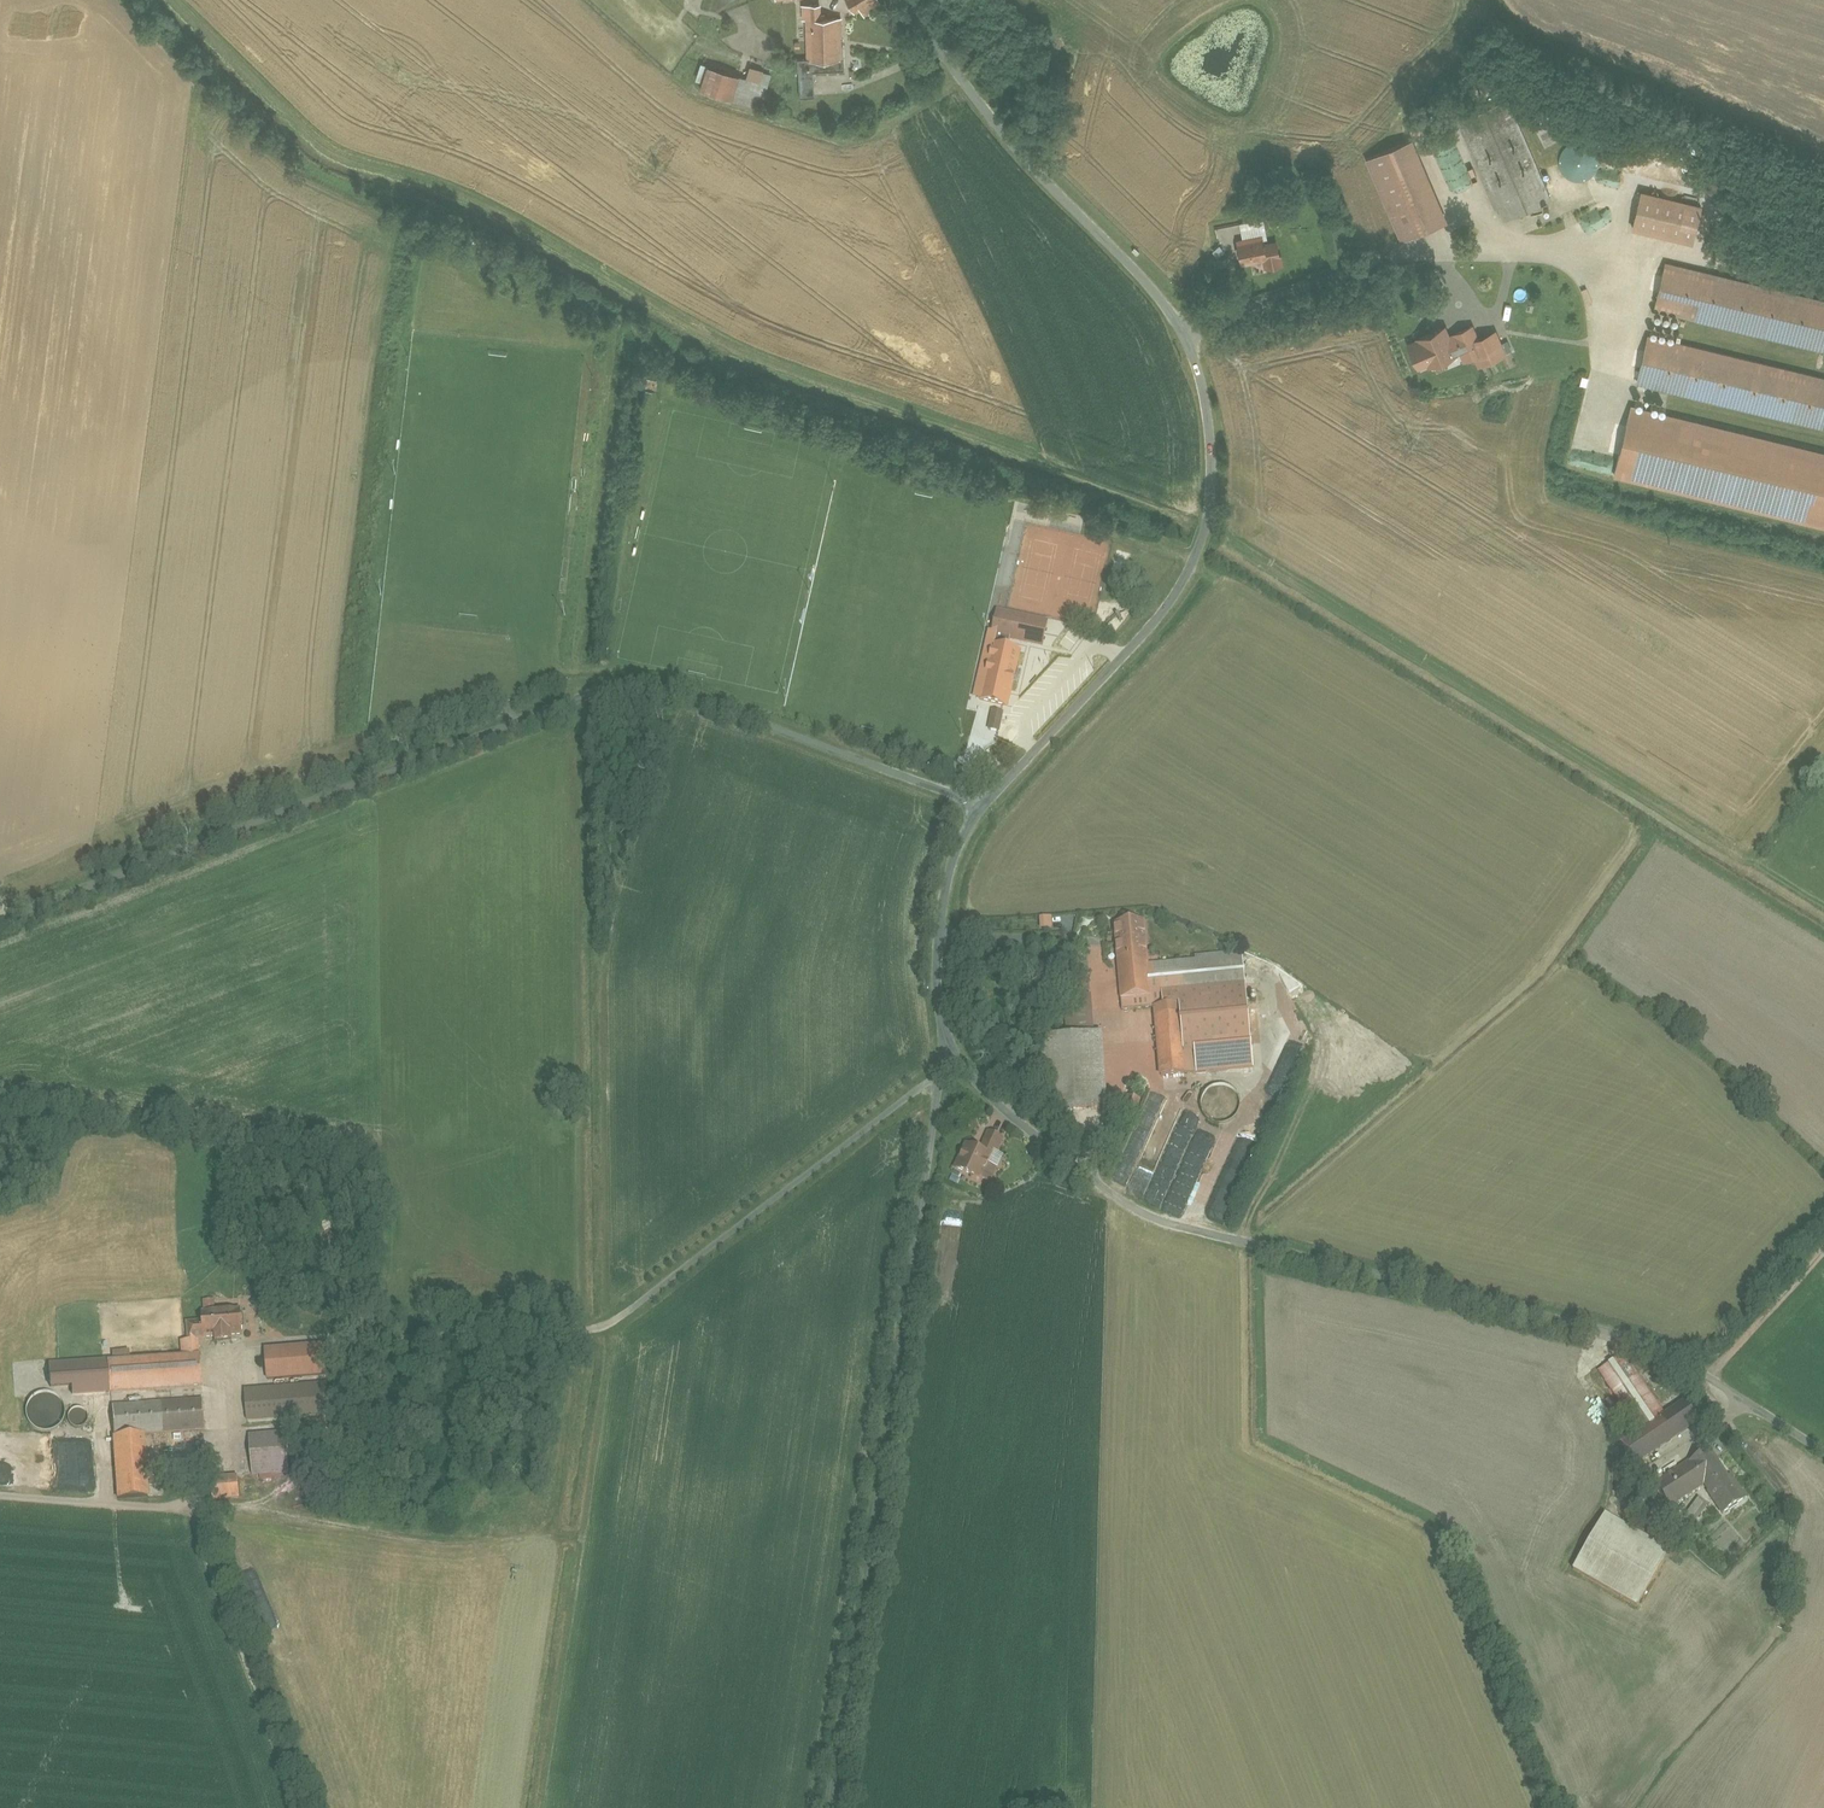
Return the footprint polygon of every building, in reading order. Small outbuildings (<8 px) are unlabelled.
[(860,10),(866,20),(882,11),(876,1),(878,0),(846,0),(854,14),(860,10)] [(840,16),(839,4),(805,5),(806,62),(844,61),(842,15),(840,16)] [(844,71),(844,61),(806,62),(799,62),(800,99),(813,99),(812,72),(844,71)] [(730,100),(737,77),(704,67),(697,91),(730,100)] [(758,83),(737,77),(730,100),(769,111),(779,75),(762,70),(758,83)] [(1507,98),(1456,120),(1501,223),(1551,201),(1507,98)] [(1537,130),(1546,146),(1566,135),(1557,119),(1537,130)] [(1436,152),(1456,198),(1473,190),(1445,126),(1428,134),(1436,151),(1436,152)] [(1412,140),(1364,159),(1400,242),(1447,223),(1412,140)] [(1685,140),(1682,149),(1702,155),(1704,146),(1685,140)] [(1596,153),(1591,147),(1584,143),(1577,142),(1570,144),(1564,149),(1560,156),(1559,163),(1561,170),(1566,176),(1572,180),(1581,181),(1588,178),(1594,174),(1597,167),(1598,160),(1596,153)] [(1673,183),(1670,196),(1695,201),(1698,189),(1673,183)] [(1640,189),(1631,229),(1693,242),(1701,203),(1695,201),(1670,196),(1640,189)] [(1242,240),(1264,235),(1266,235),(1262,214),(1254,216),(1254,220),(1239,223),(1242,240)] [(1279,253),(1276,240),(1265,242),(1264,235),(1242,240),(1237,241),(1242,265),(1262,262),(1263,269),(1277,266),(1275,253),(1279,253)] [(1664,261),(1652,309),(1823,351),(1823,301),(1664,261)] [(1415,343),(1407,346),(1418,373),(1430,368),(1431,372),(1446,366),(1447,369),(1476,358),(1480,367),(1505,357),(1497,334),(1477,342),(1471,328),(1449,337),(1445,327),(1413,339),(1415,343)] [(1647,335),(1635,383),(1822,429),(1823,419),(1823,379),(1647,335)] [(1612,477),(1823,528),(1823,453),(1630,406),(1612,477)] [(1617,452),(1622,424),(1615,423),(1611,451),(1617,452)] [(1048,620),(999,609),(993,636),(1043,646),(1048,620)] [(1018,648),(992,643),(979,700),(1007,707),(1018,648)] [(986,730),(998,733),(1003,713),(991,710),(986,730)] [(1039,929),(1052,928),(1052,916),(1038,916),(1039,929)] [(1151,996),(1151,993),(1148,959),(1145,920),(1112,922),(1118,999),(1151,996)] [(1151,993),(1160,992),(1246,985),(1243,952),(1148,959),(1151,993)] [(1179,1005),(1182,1053),(1250,1047),(1246,985),(1160,992),(1161,1006),(1179,1005)] [(1092,1020),(1090,995),(1076,996),(1077,1008),(1087,1007),(1088,1021),(1092,1020)] [(1182,1053),(1179,1005),(1161,1006),(1152,1007),(1154,1037),(1157,1075),(1184,1073),(1182,1053)] [(1107,1108),(1101,1034),(1066,1036),(1039,1038),(1044,1113),(1058,1112),(1107,1108)] [(1157,1075),(1154,1037),(1134,1038),(1137,1077),(1157,1075)] [(1238,1097),(1233,1091),(1226,1087),(1219,1086),(1212,1089),(1206,1093),(1202,1100),(1202,1107),(1204,1114),(1208,1120),(1214,1124),(1222,1125),(1230,1122),(1235,1118),(1239,1111),(1240,1104),(1238,1097)] [(1126,1194),(1161,1207),(1173,1175),(1159,1169),(1169,1140),(1152,1134),(1164,1100),(1150,1095),(1117,1183),(1129,1188),(1126,1194)] [(1136,1113),(1140,1100),(1126,1096),(1122,1110),(1136,1113)] [(999,1139),(987,1133),(981,1145),(993,1151),(999,1139)] [(974,1180),(986,1155),(964,1144),(951,1169),(974,1180)] [(215,1310),(215,1300),(207,1301),(203,1301),(203,1312),(202,1312),(203,1320),(185,1322),(188,1341),(199,1339),(212,1337),(213,1344),(222,1343),(222,1336),(244,1333),(241,1315),(231,1316),(230,1308),(215,1310)] [(105,1361),(107,1395),(202,1388),(199,1339),(188,1341),(180,1342),(181,1356),(105,1361)] [(1637,1430),(1661,1414),(1623,1356),(1598,1372),(1637,1430)] [(299,1364),(277,1366),(278,1384),(300,1383),(299,1369),(299,1364)] [(316,1385),(245,1391),(247,1422),(333,1416),(330,1384),(316,1385)] [(61,1404),(56,1398),(49,1394),(42,1394),(35,1396),(29,1400),(26,1407),(25,1414),(27,1421),(32,1427),(38,1431),(46,1432),(54,1429),(59,1425),(63,1418),(63,1411),(61,1404)] [(203,1400),(112,1406),(114,1436),(133,1435),(205,1430),(203,1400)] [(1637,1430),(1618,1443),(1634,1467),(1697,1425),(1695,1422),(1681,1401),(1661,1414),(1637,1430)] [(85,1414),(83,1410),(79,1408),(76,1408),(72,1409),(69,1412),(67,1415),(67,1419),(68,1423),(70,1426),(73,1427),(77,1428),(81,1427),(84,1424),(86,1421),(86,1417),(85,1414)] [(290,1433),(249,1436),(251,1471),(284,1468),(292,1468),(290,1433)] [(137,1497),(133,1435),(114,1436),(110,1437),(114,1499),(137,1497)] [(1706,1448),(1643,1491),(1660,1516),(1702,1487),(1720,1514),(1741,1500),(1706,1448)] [(208,1500),(240,1498),(239,1475),(208,1477),(208,1500)] [(1684,1517),(1695,1523),(1707,1503),(1697,1497),(1684,1517)] [(1667,1551),(1604,1515),(1571,1572),(1634,1608),(1667,1551)]
